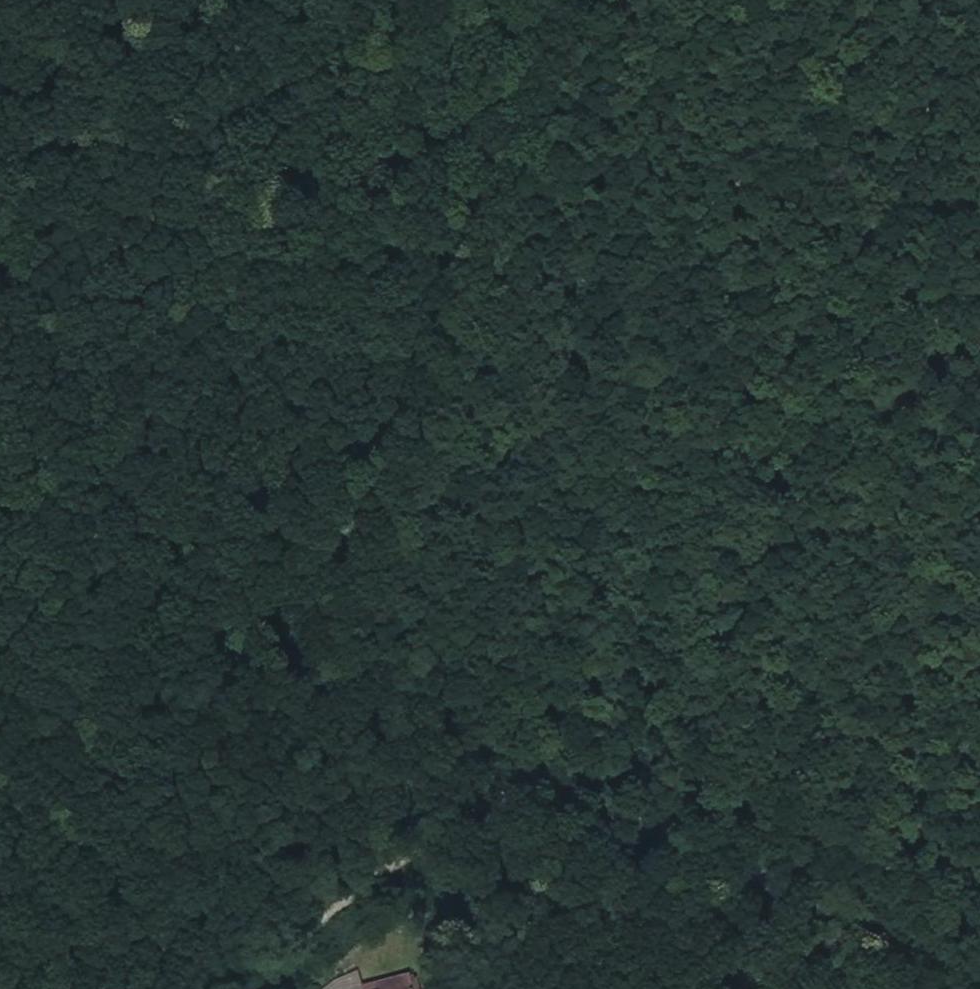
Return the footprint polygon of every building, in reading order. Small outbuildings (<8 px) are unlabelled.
[(412,976),(370,987),(371,988),(416,988),(412,976)]
